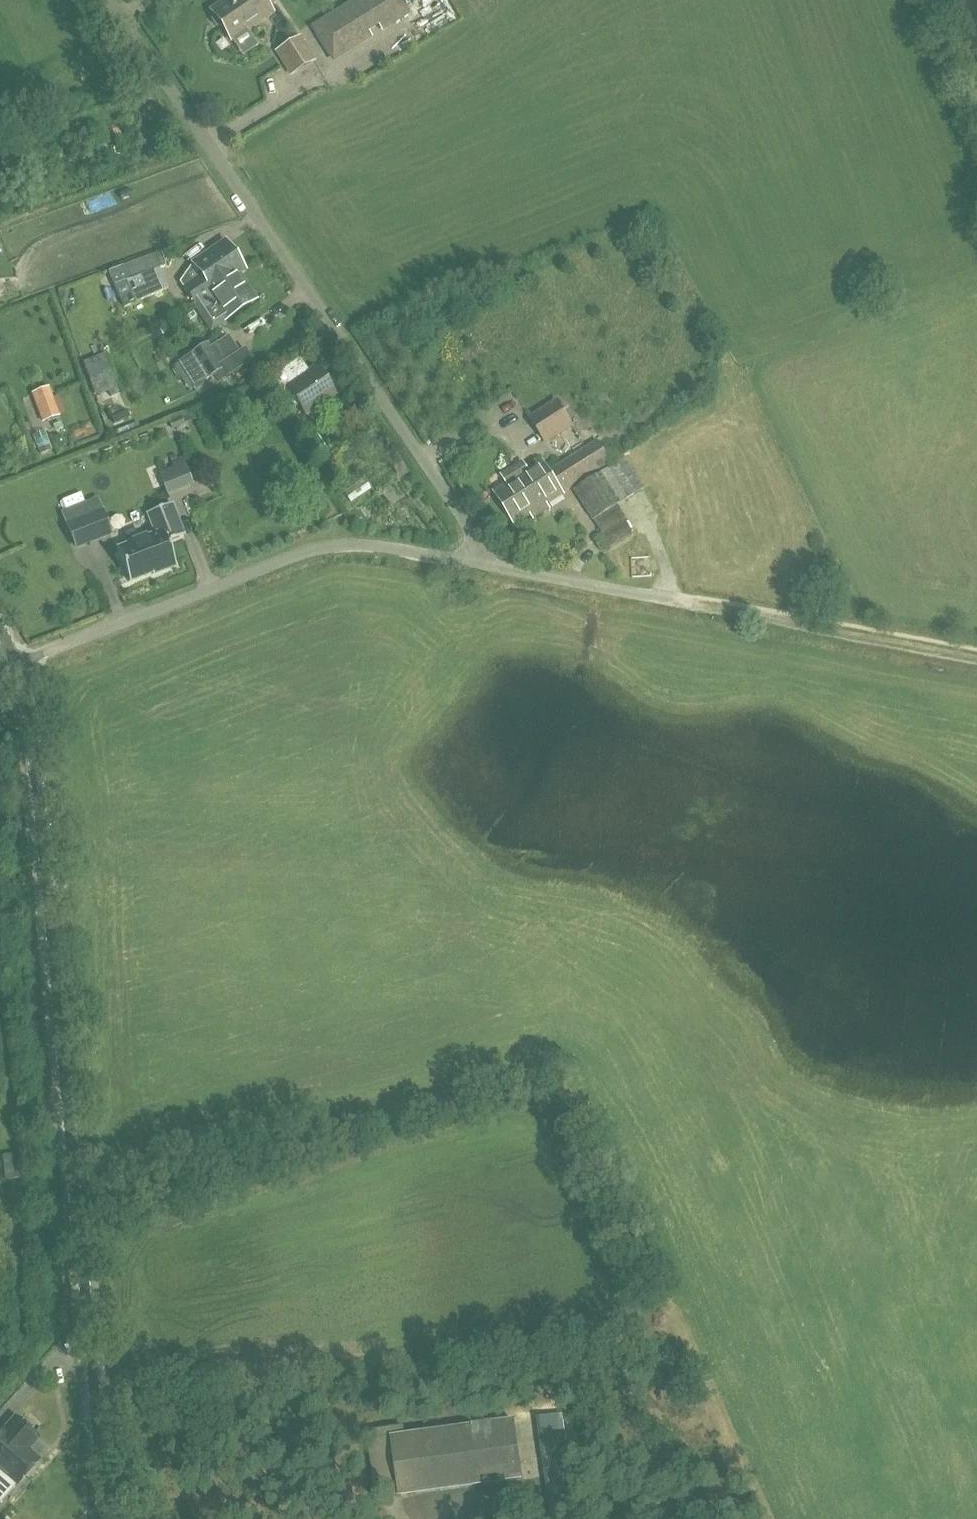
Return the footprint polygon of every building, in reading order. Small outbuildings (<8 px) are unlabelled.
[(212,11),(231,40),(272,12),(264,0),(227,0),(212,11)] [(407,13),(399,0),(358,0),(312,29),(332,59),(407,13)] [(301,35),(275,51),(290,75),(316,60),(301,35)] [(199,276),(182,288),(194,305),(195,304),(200,312),(214,303),(225,320),(255,300),(238,274),(245,269),(224,239),(190,263),(199,276)] [(113,284),(145,272),(145,273),(164,265),(159,252),(108,271),(113,284)] [(159,269),(114,285),(124,308),(168,289),(159,269)] [(221,368),(207,345),(192,355),(207,377),(221,368)] [(269,378),(286,405),(300,407),(305,415),(305,414),(310,422),(313,422),(321,417),(321,414),(316,407),(334,395),(315,366),(292,382),(283,369),(269,378)] [(572,425),(557,401),(531,418),(546,442),(572,425)] [(60,426),(57,415),(52,403),(38,408),(42,421),(46,420),(50,430),(60,426)] [(563,463),(576,484),(611,462),(598,440),(563,463)] [(635,533),(619,505),(646,487),(618,442),(605,450),(614,465),(574,491),(594,522),(595,521),(603,534),(595,539),(602,553),(635,533)] [(161,475),(168,494),(193,485),(183,458),(173,462),(176,470),(161,475)] [(544,462),(529,471),(524,463),(514,470),(519,478),(496,492),(515,523),(540,507),(563,493),(562,493),(576,484),(563,463),(550,471),(544,462)] [(97,500),(62,514),(67,526),(75,546),(110,533),(102,512),(97,500)] [(154,535),(138,541),(116,549),(128,582),(151,573),(152,575),(175,566),(166,542),(183,536),(171,504),(146,514),(154,535)] [(27,1449),(26,1443),(34,1435),(14,1417),(4,1429),(3,1428),(0,1431),(0,1467),(2,1469),(19,1450),(27,1449)] [(402,1495),(521,1478),(513,1420),(394,1437),(402,1495)] [(576,1506),(568,1442),(541,1445),(549,1509),(576,1506)] [(14,1485),(15,1486),(39,1460),(27,1449),(19,1450),(2,1469),(0,1467),(0,1501),(14,1485)]
